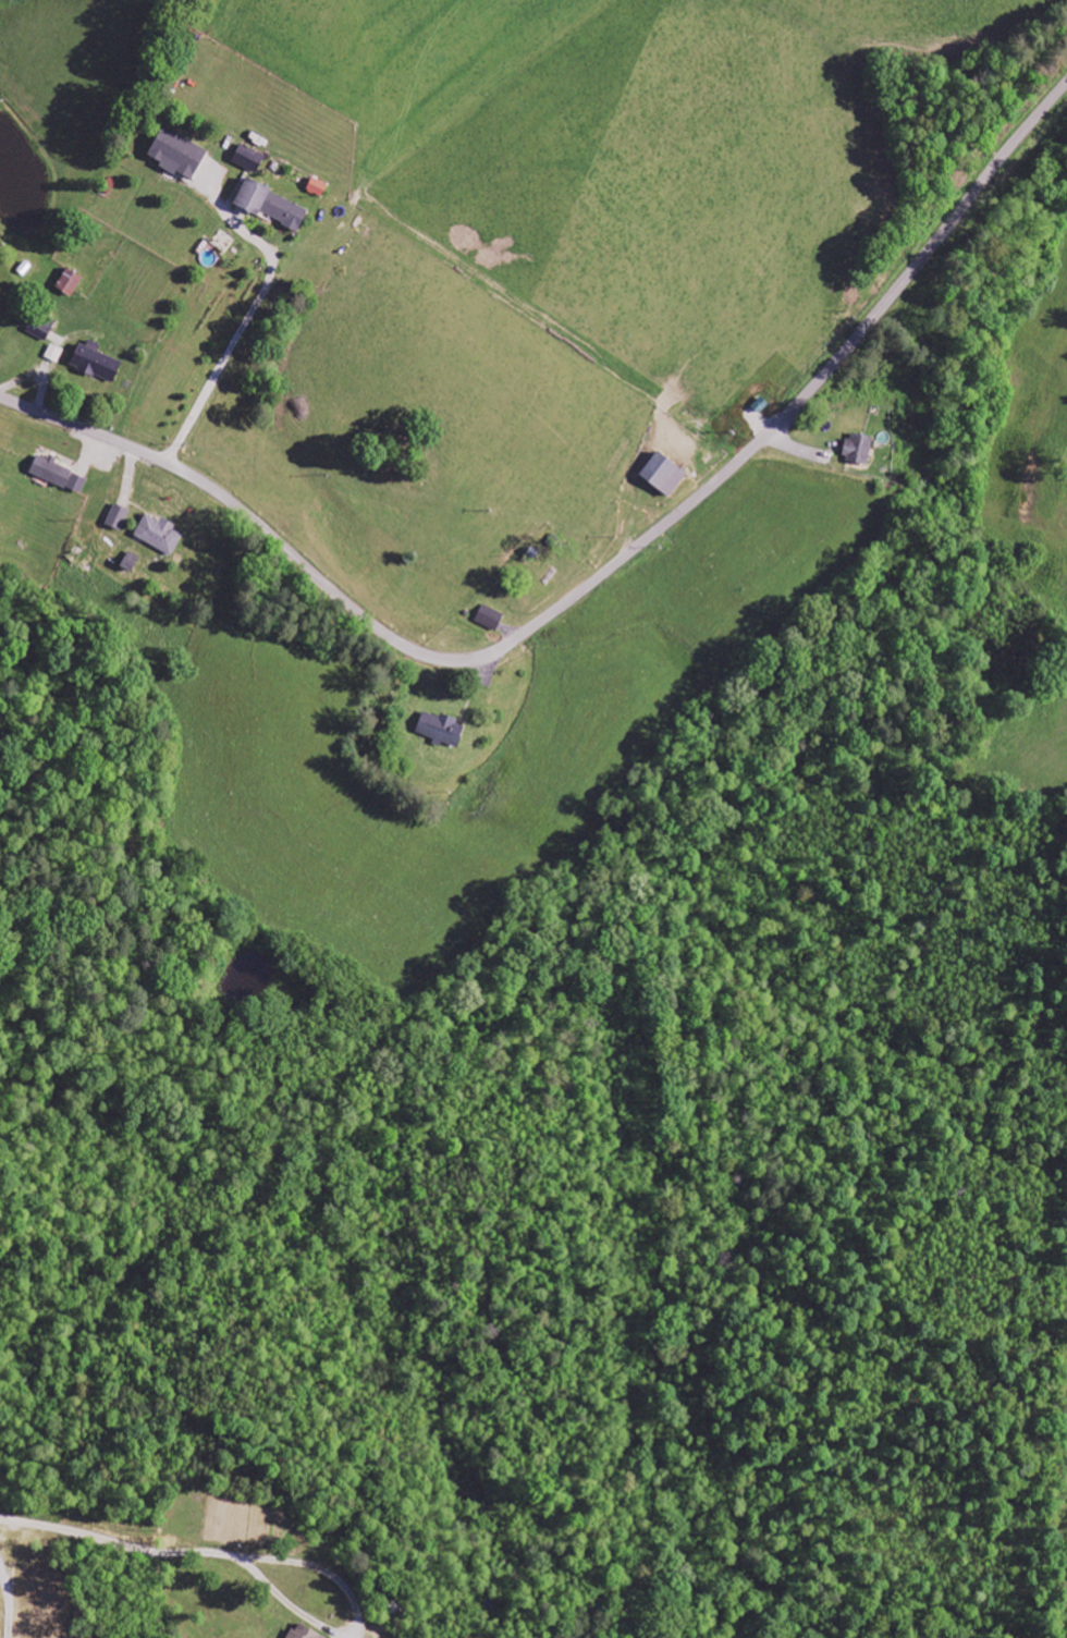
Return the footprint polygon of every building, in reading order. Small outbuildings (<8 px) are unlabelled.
[(194,180),(209,149),(163,128),(149,159),(194,180)] [(233,162),(257,174),(265,157),(241,145),(233,162)] [(329,185),(314,177),(307,190),(322,198),(329,185)] [(310,209),(248,178),(236,203),(259,215),(261,212),(299,231),(310,209)] [(74,296),(83,277),(66,268),(57,288),(74,296)] [(27,333),(48,341),(55,321),(45,318),(43,322),(32,318),(27,333)] [(123,361),(99,352),(102,344),(90,340),(88,346),(79,343),(71,367),(115,383),(123,361)] [(58,363),(64,349),(51,343),(45,357),(58,363)] [(851,442),(849,441),(844,460),(869,465),(875,438),(853,433),(851,442)] [(641,476),(672,497),(689,472),(657,451),(641,476)] [(31,473),(82,494),(89,477),(48,460),(38,455),(31,473)] [(107,526),(122,531),(130,510),(115,504),(107,526)] [(173,556),(184,536),(174,530),(177,526),(163,518),(161,522),(146,514),(134,536),(173,556)] [(122,565),(133,572),(141,557),(130,551),(122,565)] [(476,622),(497,632),(505,614),(484,604),(476,622)] [(467,724),(441,715),(440,718),(424,712),(416,734),(443,744),(444,742),(459,748),(467,724)] [(298,1624),(290,1637),(326,1637),(298,1624)]
